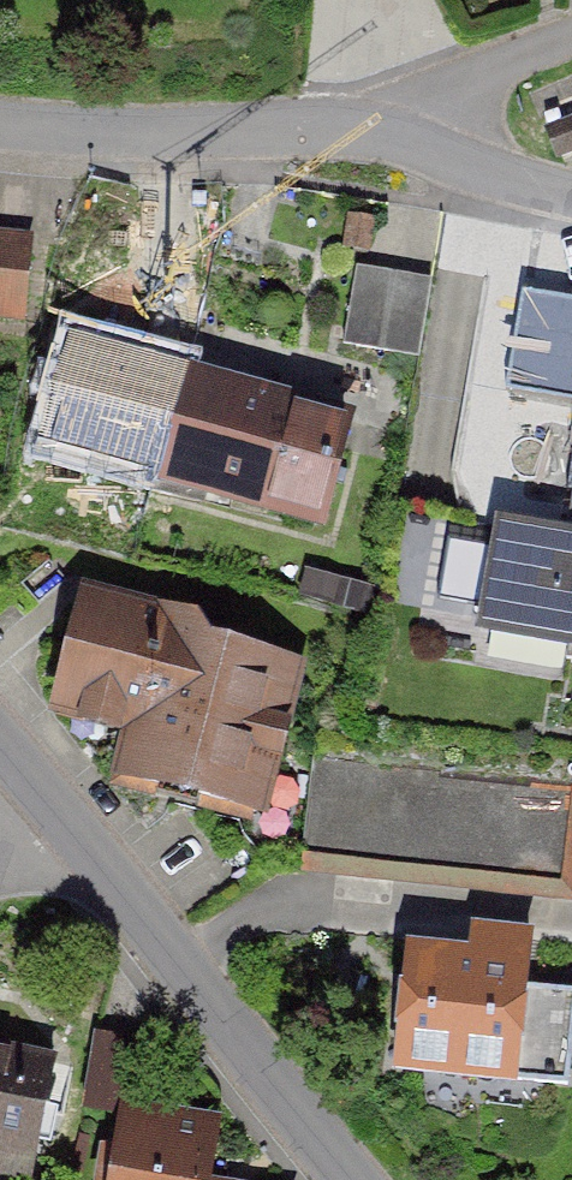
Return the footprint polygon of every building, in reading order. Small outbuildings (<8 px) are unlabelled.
[(426,347),(434,268),(358,261),(351,340),(426,347)] [(35,467),(178,502),(209,378),(66,343),(35,467)] [(178,502),(321,538),(353,414),(209,378),(178,502)] [(520,504),(500,628),(571,639),(571,513),(520,504)] [(294,664),(147,630),(150,616),(80,601),(53,720),(120,735),(107,790),(257,825),(294,664)] [(340,693),(317,871),(569,904),(571,882),(571,723),(340,693)] [(521,963),(401,949),(386,1078),(506,1092),(521,963)] [(0,1039),(0,1179),(3,1179),(28,1179),(53,1049),(0,1039)] [(89,1179),(190,1179),(193,1147),(94,1136),(89,1179)]
